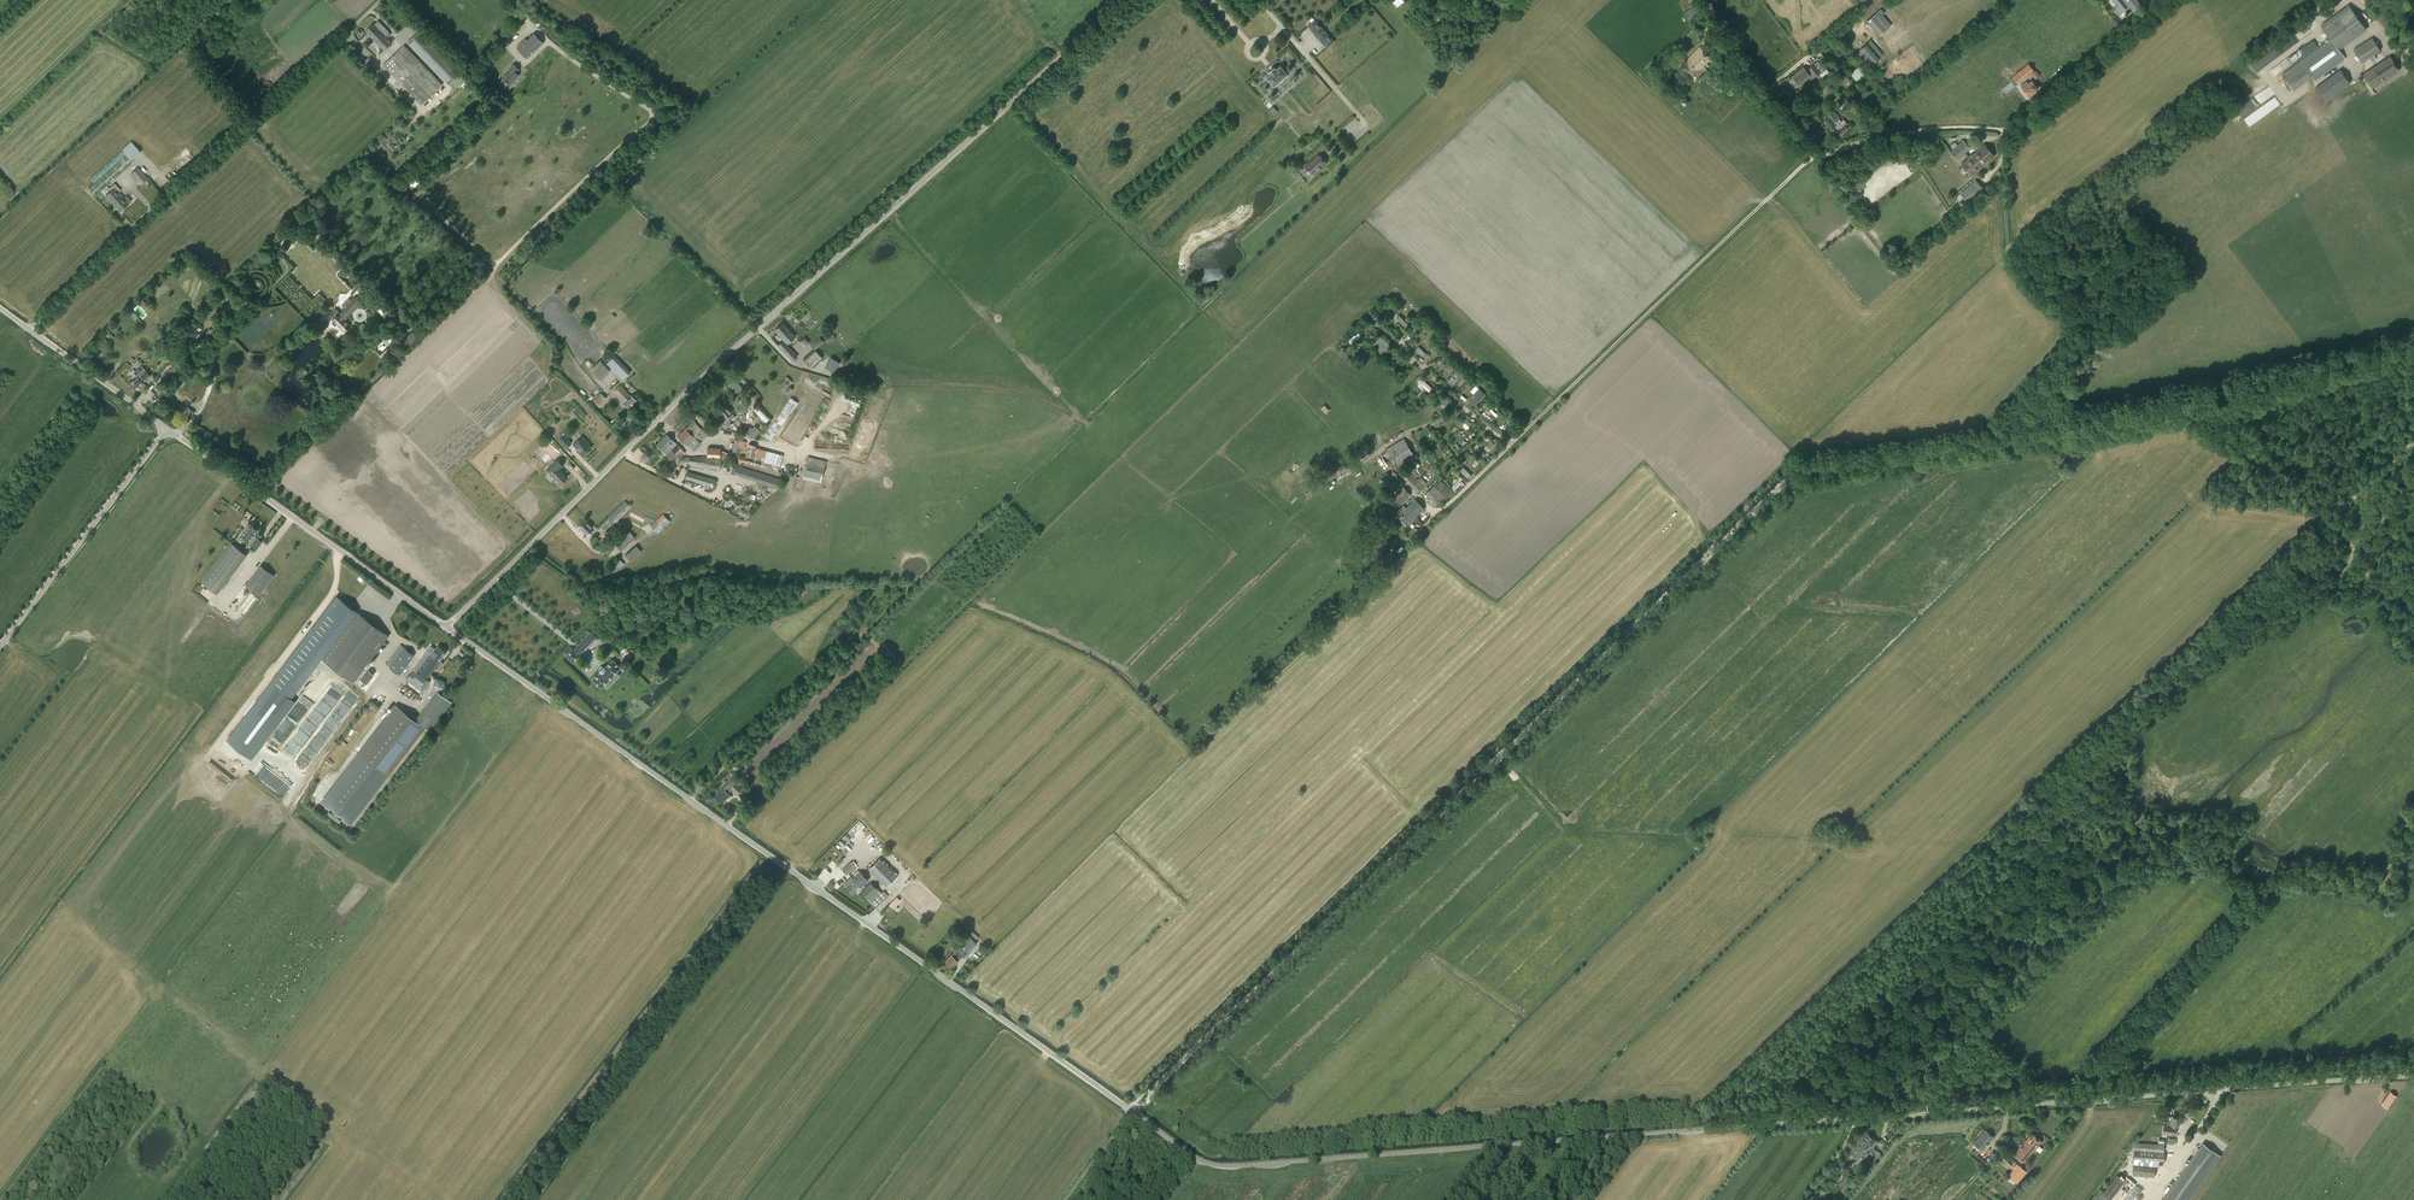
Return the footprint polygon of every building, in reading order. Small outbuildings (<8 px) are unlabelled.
[(2118,6),(2116,9),(2119,13),(2129,5),(2133,9),(2142,2),(2140,0),(2113,0),(2118,6)] [(2315,81),(2345,58),(2338,49),(2366,29),(2349,5),(2321,26),(2331,39),(2283,74),(2294,89),(2311,76),(2315,81)] [(1690,21),(1700,14),(1695,6),(1684,13),(1690,21)] [(1884,13),(1881,9),(1879,10),(1867,20),(1880,35),(1891,25),(1882,14),(1884,13)] [(389,31),(378,20),(374,24),(373,23),(365,30),(384,50),(392,42),(385,35),(389,31)] [(1315,20),(1308,26),(1308,25),(1308,26),(1316,35),(1316,34),(1322,29),(1323,29),(1315,20),(1314,20),(1315,20)] [(1739,52),(1745,49),(1737,29),(1730,32),(1739,52)] [(448,84),(459,73),(418,31),(407,41),(448,84)] [(1327,47),(1334,42),(1334,41),(1326,32),(1325,32),(1326,33),(1319,38),(1327,47),(1327,48),(1327,47)] [(527,41),(518,49),(527,58),(542,43),(534,34),(527,41)] [(2295,34),(2252,65),(2257,71),(2285,50),(2282,46),(2285,44),(2287,47),(2298,38),(2295,34)] [(2371,62),(2376,59),(2374,55),(2380,51),(2372,38),(2354,50),(2362,62),(2369,58),(2371,62)] [(1871,66),(1883,55),(1870,41),(1858,51),(1871,66)] [(422,104),(442,84),(404,45),(384,65),(422,104)] [(1700,70),(1711,58),(1700,47),(1686,61),(1681,65),(1694,78),(1701,71),(1700,70)] [(2372,88),(2399,71),(2390,57),(2363,74),(2372,88)] [(1803,66),(1791,76),(1798,85),(1809,76),(1811,78),(1824,69),(1817,61),(1806,70),(1803,66)] [(509,85),(519,75),(516,72),(520,69),(513,63),(509,67),(511,69),(502,78),(509,85)] [(2006,94),(2034,70),(2028,64),(2010,80),(2011,81),(2002,89),(2006,94)] [(1287,73),(1280,66),(1281,66),(1280,65),(1280,66),(1276,69),(1274,67),(1274,66),(1274,67),(1269,71),(1268,71),(1269,72),(1271,74),(1267,77),(1266,77),(1267,78),(1267,77),(1273,85),(1274,86),(1274,85),(1278,82),(1278,81),(1283,77),(1287,74),(1288,74),(1287,73)] [(1856,79),(1864,72),(1859,66),(1851,73),(1856,79)] [(1822,77),(1829,71),(1826,69),(1820,74),(1822,77)] [(2035,79),(2040,75),(2035,70),(2030,74),(2035,79)] [(2315,88),(2325,101),(2350,83),(2340,70),(2315,88)] [(1847,89),(1854,83),(1846,75),(1840,80),(1847,89)] [(2026,81),(2021,86),(2022,88),(2029,97),(2029,96),(2030,97),(2032,95),(2032,94),(2038,89),(2031,81),(2028,83),(2026,81)] [(2241,118),(2276,95),(2270,86),(2235,109),(2241,118)] [(1685,106),(1689,101),(1684,97),(1680,101),(1685,106)] [(1803,113),(1810,106),(1805,102),(1799,108),(1803,113)] [(1269,109),(1273,114),(1277,111),(1273,106),(1269,109)] [(1809,109),(1806,112),(1810,117),(1817,125),(1814,127),(1813,126),(1809,129),(1816,137),(1823,131),(1828,138),(1831,135),(1821,122),(1809,109)] [(1832,112),(1827,116),(1828,117),(1838,128),(1840,130),(1838,131),(1843,136),(1850,130),(1849,129),(1852,127),(1852,126),(1852,125),(1851,124),(1850,124),(1849,124),(1849,125),(1843,119),(1841,121),(1838,118),(1840,117),(1834,110),(1832,112)] [(1957,161),(1962,157),(1969,149),(1962,141),(1950,153),(1957,161)] [(96,195),(133,162),(131,161),(141,152),(131,142),(104,167),(91,178),(94,182),(88,187),(96,195)] [(1971,176),(1994,156),(1984,145),(1961,165),(1971,176)] [(1318,155),(1306,165),(1308,169),(1310,172),(1314,174),(1325,164),(1323,160),(1321,158),(1318,155)] [(150,181),(147,178),(137,167),(131,173),(141,184),(144,181),(147,184),(150,181)] [(1971,205),(1986,193),(1983,190),(1983,189),(1975,180),(1960,193),(1968,202),(1971,205)] [(120,211),(128,203),(118,192),(120,190),(114,184),(109,188),(111,190),(106,196),(120,211)] [(337,324),(344,331),(351,325),(345,319),(361,303),(354,296),(342,309),(343,310),(340,313),(334,308),(328,315),(332,320),(331,321),(333,322),(331,323),(334,326),(335,324),(336,325),(337,324)] [(386,319),(391,315),(374,297),(369,301),(386,319)] [(225,307),(230,312),(236,306),(231,301),(225,307)] [(408,326),(413,321),(405,313),(400,318),(408,326)] [(1406,328),(1409,325),(1398,314),(1395,318),(1406,328)] [(217,322),(212,328),(216,332),(222,327),(217,322)] [(397,331),(400,327),(395,322),(392,325),(397,331)] [(792,361),(797,356),(786,344),(795,336),(783,322),(775,330),(784,339),(778,345),(792,361)] [(324,338),(328,334),(323,329),(319,333),(324,338)] [(407,349),(419,337),(412,331),(400,342),(407,349)] [(209,332),(202,339),(205,342),(212,336),(209,332)] [(826,342),(836,339),(834,334),(824,337),(826,342)] [(804,346),(809,342),(808,342),(810,341),(805,336),(799,341),(804,346)] [(1390,345),(1380,336),(1371,346),(1381,355),(1384,352),(1385,353),(1388,349),(1387,348),(1390,345)] [(815,350),(824,342),(820,337),(811,345),(815,350)] [(1424,357),(1427,353),(1418,346),(1415,349),(1424,357)] [(815,350),(804,360),(812,368),(823,358),(815,350)] [(623,379),(630,371),(614,356),(607,363),(623,379)] [(832,357),(826,367),(833,371),(839,362),(832,357)] [(167,380),(186,362),(183,358),(174,366),(173,365),(163,375),(167,380)] [(603,364),(600,360),(590,369),(594,372),(593,372),(601,380),(610,371),(604,363),(603,364)] [(142,388),(146,385),(144,382),(151,375),(141,365),(134,372),(138,376),(131,383),(136,389),(140,386),(142,388)] [(1453,388),(1462,378),(1455,371),(1451,375),(1455,378),(1452,380),(1449,377),(1446,380),(1453,388)] [(1421,376),(1417,381),(1428,392),(1432,387),(1421,376)] [(783,390),(792,381),(788,377),(779,386),(783,390)] [(738,394),(743,389),(734,379),(729,384),(738,394)] [(631,395),(620,384),(613,390),(624,402),(629,407),(637,399),(632,394),(631,395)] [(1475,405),(1485,394),(1479,388),(1469,399),(1475,405)] [(601,393),(599,392),(595,397),(596,398),(594,400),(599,405),(606,399),(601,393)] [(771,440),(790,414),(797,402),(791,397),(779,414),(772,424),(771,424),(763,435),(771,440)] [(724,405),(719,410),(726,418),(719,425),(735,433),(739,430),(732,423),(731,424),(728,420),(734,415),(731,413),(732,413),(731,412),(732,411),(730,408),(729,409),(725,406),(724,405)] [(1324,405),(1321,408),(1326,413),(1329,410),(1324,405)] [(762,417),(766,413),(757,406),(754,409),(762,417)] [(183,413),(188,416),(192,410),(187,407),(183,413)] [(1492,421),(1498,413),(1490,408),(1488,410),(1485,407),(1481,413),(1492,421)] [(189,421),(196,423),(198,418),(191,415),(189,421)] [(1459,422),(1467,429),(1472,423),(1465,417),(1459,422)] [(694,449),(707,434),(692,421),(678,436),(686,445),(688,443),(694,449)] [(752,428),(749,425),(745,430),(752,435),(755,438),(762,431),(761,431),(763,429),(759,426),(758,428),(755,425),(752,428)] [(311,436),(314,432),(310,427),(306,431),(311,436)] [(681,456),(685,452),(677,444),(667,434),(661,439),(676,454),(677,454),(678,456),(681,456)] [(564,435),(559,440),(566,447),(571,442),(564,435)] [(581,437),(573,444),(577,448),(578,448),(584,454),(591,447),(581,437)] [(1397,466),(1415,455),(1404,438),(1386,449),(1397,466)] [(671,460),(676,454),(661,439),(657,444),(667,454),(666,455),(671,460)] [(744,448),(745,441),(740,440),(735,439),(734,443),(733,443),(731,448),(733,448),(732,450),(732,454),(737,455),(738,452),(739,447),(744,448)] [(1495,445),(1490,441),(1486,446),(1491,450),(1495,445)] [(779,465),(782,455),(756,447),(757,445),(749,443),(745,455),(748,456),(748,457),(740,455),(737,464),(742,465),(743,462),(778,471),(779,465)] [(726,460),(728,453),(720,450),(720,448),(708,447),(707,456),(719,457),(726,460)] [(541,449),(533,457),(542,466),(551,458),(545,451),(544,452),(541,449)] [(1417,467),(1420,465),(1419,463),(1428,455),(1426,452),(1414,463),(1417,467)] [(820,482),(824,465),(826,460),(808,456),(802,478),(820,482)] [(721,459),(707,457),(693,457),(690,457),(680,457),(680,462),(689,463),(689,465),(720,470),(721,459)] [(560,484),(568,476),(560,469),(563,465),(557,458),(546,470),(560,484)] [(1329,477),(1347,469),(1344,462),(1326,470),(1329,477)] [(778,489),(781,479),(736,465),(736,468),(734,473),(740,474),(739,475),(759,481),(758,483),(778,489)] [(1459,469),(1468,479),(1472,475),(1462,465),(1459,469)] [(1409,470),(1406,467),(1401,471),(1402,472),(1400,474),(1417,491),(1426,483),(1411,467),(1409,470)] [(1436,483),(1426,493),(1440,506),(1453,493),(1441,481),(1437,485),(1436,483)] [(1397,507),(1411,494),(1403,486),(1389,499),(1397,507)] [(1424,508),(1415,499),(1406,508),(1403,505),(1397,511),(1400,513),(1398,515),(1407,525),(1424,508)] [(608,526),(612,523),(630,505),(625,500),(607,518),(604,522),(608,526)] [(658,533),(670,521),(663,514),(651,526),(658,533)] [(591,534),(593,532),(591,530),(593,528),(586,521),(579,527),(587,535),(589,532),(591,534)] [(257,537),(256,539),(253,536),(258,530),(250,523),(249,525),(248,524),(245,528),(246,529),(241,535),(249,542),(250,540),(253,543),(252,544),(257,548),(262,541),(257,537)] [(621,550),(635,538),(629,531),(615,543),(621,550)] [(600,535),(597,533),(595,534),(590,539),(597,545),(601,541),(598,538),(598,537),(600,535)] [(1376,556),(1386,547),(1380,541),(1371,550),(1376,556)] [(247,554),(231,542),(222,555),(238,566),(247,554)] [(631,561),(642,551),(636,545),(625,554),(625,555),(622,558),(627,563),(630,560),(631,561)] [(618,570),(624,564),(619,559),(610,568),(614,572),(617,569),(618,570)] [(259,564),(243,583),(258,595),(273,575),(259,564)] [(337,596),(271,683),(285,693),(351,607),(337,596)] [(388,635),(370,621),(356,611),(321,658),(353,682),(388,635)] [(582,650),(592,640),(587,635),(577,645),(582,650)] [(626,650),(630,646),(627,644),(630,641),(627,639),(621,645),(626,650)] [(386,664),(399,674),(414,655),(401,644),(386,664)] [(413,669),(406,679),(422,691),(430,681),(427,679),(435,668),(437,670),(440,666),(438,664),(446,652),(438,645),(434,650),(431,648),(428,652),(430,653),(417,671),(413,669)] [(575,647),(573,649),(578,655),(581,652),(582,650),(577,645),(575,647)] [(573,649),(572,649),(567,655),(566,655),(567,655),(572,661),(573,661),(578,655),(579,655),(578,655),(573,649)] [(620,667),(613,660),(612,659),(612,660),(607,665),(606,665),(606,666),(604,667),(603,666),(599,670),(600,671),(599,673),(598,673),(598,674),(593,679),(592,679),(593,680),(600,687),(601,688),(601,687),(604,684),(609,689),(617,681),(612,676),(620,668),(621,667),(620,667)] [(365,684),(372,673),(365,669),(358,680),(365,684)] [(438,690),(445,688),(445,681),(438,678),(434,684),(438,690)] [(271,683),(226,739),(250,758),(295,701),(285,693),(271,683)] [(424,727),(396,705),(359,753),(321,802),(350,824),(424,727)] [(743,790),(739,786),(741,784),(734,777),(714,797),(721,804),(730,795),(728,792),(732,789),(738,795),(743,790)] [(745,819),(751,814),(746,808),(740,813),(745,819)] [(858,819),(837,842),(842,847),(850,837),(855,842),(859,837),(857,836),(864,828),(867,831),(869,829),(858,819)] [(886,886),(897,875),(880,857),(869,868),(886,886)] [(842,870),(847,875),(855,866),(851,862),(842,870)] [(860,887),(868,879),(860,871),(852,879),(853,879),(851,881),(850,880),(845,885),(846,886),(845,886),(853,894),(860,887)] [(865,888),(861,891),(876,906),(886,897),(888,895),(883,890),(881,892),(871,882),(865,888)] [(976,939),(978,937),(971,930),(969,932),(976,939)] [(958,961),(963,955),(963,956),(977,943),(967,933),(953,946),(956,949),(951,954),(944,961),(951,968),(958,961)] [(2388,1109),(2396,1097),(2391,1092),(2382,1105),(2388,1109)] [(2164,1125),(2163,1132),(2167,1133),(2167,1135),(2172,1136),(2173,1133),(2176,1134),(2177,1125),(2180,1126),(2181,1117),(2173,1116),(2173,1117),(2169,1116),(2168,1125),(2164,1125)] [(1986,1130),(1974,1143),(1981,1149),(1993,1136),(1986,1130)] [(1866,1132),(1858,1141),(1864,1146),(1865,1147),(1864,1149),(1865,1149),(1864,1150),(1867,1152),(1872,1146),(1874,1147),(1878,1141),(1866,1132)] [(2014,1154),(2023,1162),(2042,1141),(2032,1133),(2014,1154)] [(1858,1141),(1849,1152),(1860,1160),(1863,1157),(1865,1158),(1869,1153),(1867,1152),(1864,1150),(1865,1149),(1864,1149),(1865,1147),(1864,1146),(1858,1141)] [(2135,1150),(2134,1164),(2159,1167),(2159,1162),(2165,1163),(2166,1152),(2164,1152),(2165,1144),(2140,1142),(2135,1142),(2135,1150)] [(2216,1151),(2204,1143),(2197,1153),(2163,1199),(2181,1199),(2216,1151)] [(1869,1153),(1875,1158),(1876,1159),(1881,1153),(1880,1152),(1873,1147),(1870,1151),(1869,1153)] [(2027,1171),(2018,1163),(2008,1176),(2017,1183),(2027,1171)] [(2134,1165),(2133,1173),(2155,1175),(2156,1167),(2134,1165)] [(1849,1172),(1845,1177),(1851,1182),(1855,1177),(1849,1172)] [(2125,1179),(2115,1172),(2095,1199),(2110,1199),(2125,1179)] [(1845,1190),(1846,1188),(1848,1190),(1852,1185),(1850,1184),(1851,1182),(1845,1177),(1839,1184),(1842,1187),(1840,1189),(1843,1192),(1845,1190)] [(1826,1192),(1819,1186),(1808,1199),(1819,1199),(1826,1192)]
